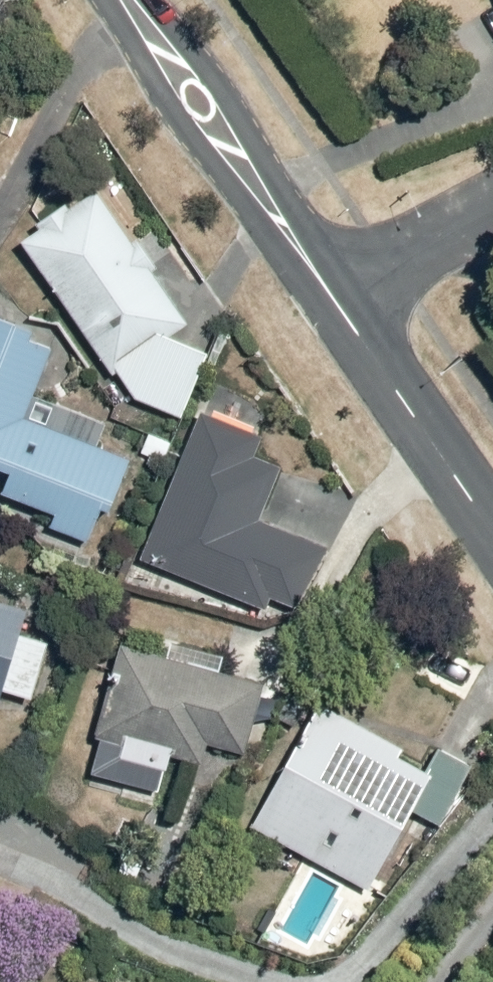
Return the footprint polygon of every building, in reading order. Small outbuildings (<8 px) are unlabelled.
[(197,314),(129,218),(136,213),(119,190),(112,194),(105,184),(78,203),(70,192),(39,214),(43,219),(25,232),(113,375),(124,369),(141,397),(186,414),(224,354),(178,327),(197,314)] [(17,469),(9,489),(58,508),(52,523),(91,538),(107,496),(118,500),(137,451),(32,412),(64,328),(5,305),(0,320),(0,463),(17,469)] [(210,402),(143,549),(295,618),(329,544),(259,512),(293,440),(210,402)] [(1,700),(5,687),(39,697),(59,632),(30,624),(40,592),(0,581),(0,700),(1,700)] [(273,679),(126,636),(97,734),(104,736),(94,769),(166,790),(178,749),(209,758),(215,736),(253,747),(273,679)] [(322,693),(256,820),(379,884),(419,808),(446,822),(481,755),(449,739),(434,767),(405,752),(412,739),(322,693)]
